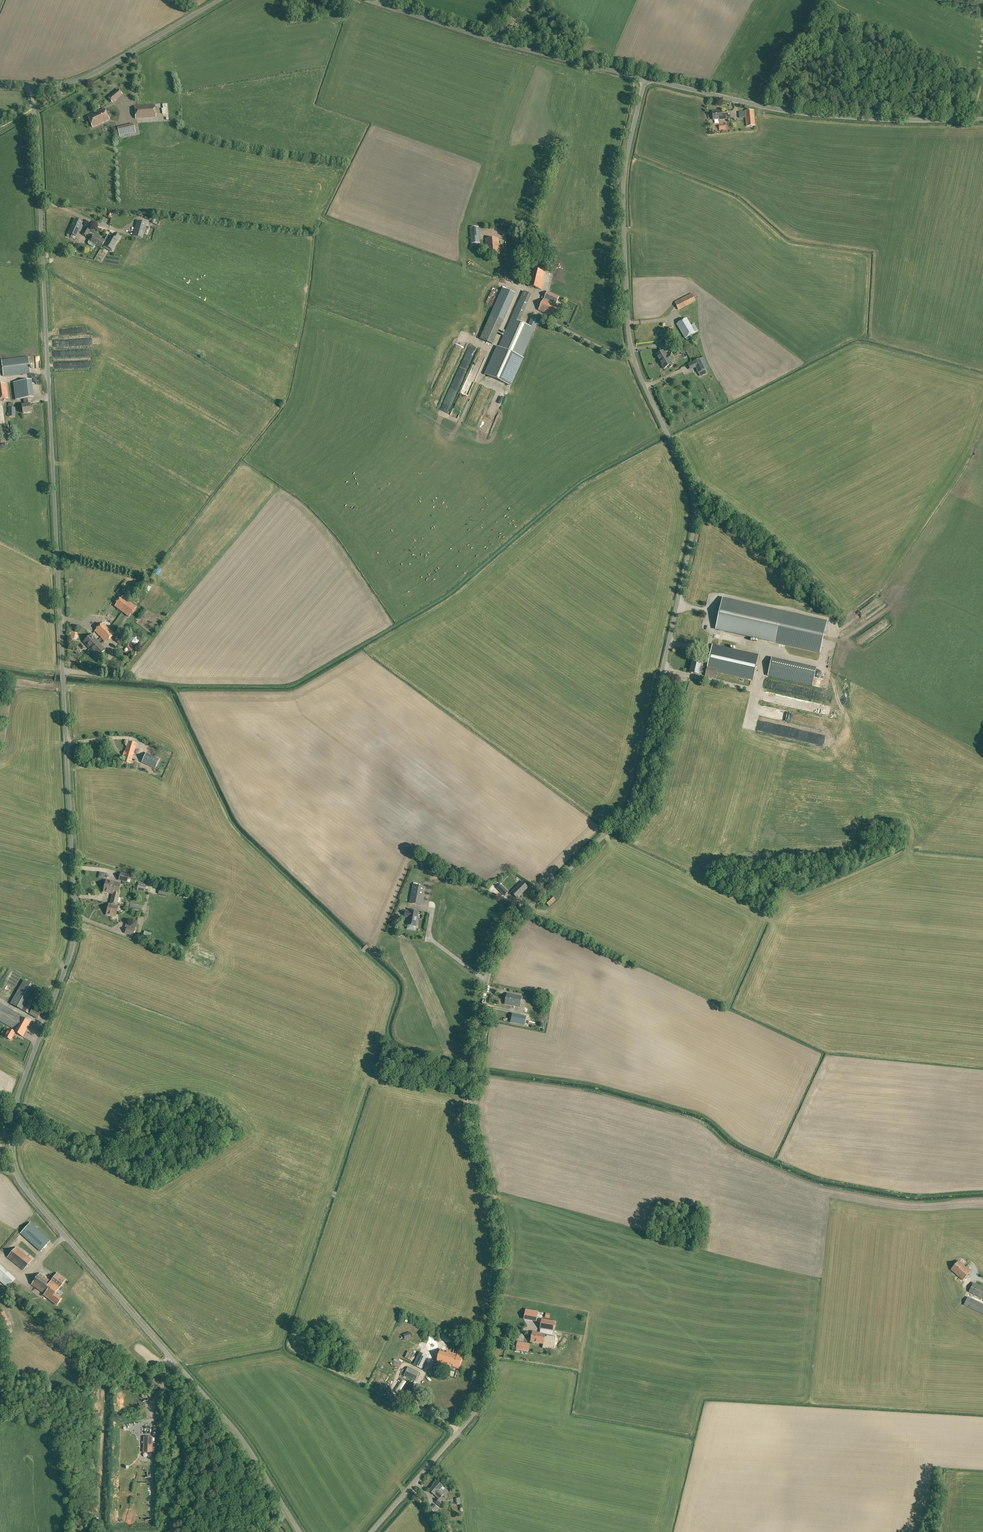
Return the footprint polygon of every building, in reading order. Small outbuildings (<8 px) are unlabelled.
[(118,89),(107,97),(112,103),(123,94),(118,89)] [(135,119),(156,118),(155,105),(134,106),(135,119)] [(92,127),(109,120),(104,109),(88,116),(92,127)] [(721,111),(712,112),(713,120),(719,119),(719,120),(726,119),(725,114),(722,115),(721,111)] [(755,126),(753,111),(745,111),(747,127),(755,126)] [(730,121),(729,135),(740,136),(740,122),(730,121)] [(120,139),(136,135),(136,132),(134,124),(117,127),(119,136),(120,139)] [(80,232),(83,226),(82,225),(83,222),(75,219),(68,233),(67,234),(66,235),(67,237),(69,237),(70,234),(71,235),(70,237),(72,238),(73,236),(76,237),(79,232),(80,232)] [(143,239),(145,231),(147,223),(137,220),(132,236),(143,239)] [(471,244),(480,243),(479,227),(470,228),(471,244)] [(118,241),(120,237),(114,233),(112,237),(108,235),(105,241),(103,245),(105,246),(104,247),(112,252),(114,248),(113,247),(117,240),(118,241)] [(105,241),(94,235),(91,240),(90,240),(88,243),(89,244),(94,247),(95,245),(101,248),(103,245),(105,241)] [(487,255),(500,254),(498,238),(486,239),(487,255)] [(541,290),(545,272),(532,269),(528,286),(541,290)] [(490,316),(502,321),(514,294),(502,289),(490,316)] [(522,358),(537,325),(540,326),(542,321),(532,316),(530,321),(528,325),(520,322),(532,294),(524,291),(499,347),(497,346),(485,373),(485,374),(501,381),(511,386),(517,373),(523,358),(522,358)] [(556,318),(562,306),(556,304),(559,297),(547,292),(539,310),(556,318)] [(678,310),(695,301),(692,293),(675,302),(678,310)] [(689,322),(687,318),(676,324),(685,339),(699,330),(692,320),(689,322)] [(667,355),(664,350),(656,355),(660,360),(661,362),(660,363),(664,369),(668,366),(669,368),(673,365),(671,361),(675,359),(671,353),(667,355)] [(3,377),(30,373),(28,357),(1,360),(3,377)] [(698,373),(706,370),(701,358),(693,362),(698,373)] [(28,401),(27,398),(34,398),(32,380),(13,383),(15,400),(24,399),(24,405),(22,405),(23,413),(31,412),(30,404),(29,404),(28,401)] [(8,399),(6,384),(0,384),(0,400),(8,399)] [(13,407),(13,403),(8,403),(8,405),(7,405),(7,408),(8,408),(8,413),(7,413),(7,416),(8,416),(8,417),(15,417),(15,407),(13,407)] [(115,606),(122,612),(129,617),(131,615),(132,615),(136,611),(134,610),(137,607),(130,602),(123,596),(120,599),(119,598),(116,602),(117,603),(115,606)] [(795,647),(820,653),(827,622),(784,612),(723,598),(716,629),(760,639),(774,642),(795,647)] [(114,633),(110,629),(103,622),(94,632),(100,638),(105,642),(114,633)] [(98,656),(105,650),(99,644),(100,643),(92,634),(83,642),(92,651),(98,656)] [(119,644),(124,638),(119,634),(114,640),(119,644)] [(130,651),(133,648),(130,645),(131,644),(128,641),(124,646),(130,651)] [(753,680),(759,655),(712,645),(707,668),(700,666),(701,664),(693,662),(690,673),(699,675),(699,672),(706,673),(705,676),(715,679),(717,672),(753,680)] [(801,723),(815,725),(814,728),(822,729),(824,719),(803,715),(801,723)] [(130,764),(137,744),(128,741),(122,762),(130,764)] [(155,768),(159,759),(146,754),(142,762),(155,768)] [(127,882),(129,874),(120,872),(119,880),(127,882)] [(110,903),(117,905),(120,891),(119,891),(121,883),(106,879),(103,892),(112,894),(110,902),(110,903)] [(145,892),(147,883),(139,881),(137,890),(145,892)] [(517,898),(528,887),(522,882),(511,892),(517,898)] [(422,905),(425,887),(413,885),(410,903),(422,905)] [(505,896),(509,892),(501,885),(497,889),(505,896)] [(549,906),(556,900),(551,895),(545,902),(549,906)] [(117,905),(110,903),(110,904),(108,904),(106,911),(106,915),(116,917),(119,905),(117,905)] [(416,926),(419,912),(410,911),(407,924),(416,926)] [(135,929),(136,926),(131,924),(130,928),(127,927),(125,933),(133,936),(135,930),(135,929)] [(38,1019),(43,1010),(35,1005),(43,991),(35,987),(23,980),(10,1003),(38,1019)] [(520,1007),(522,997),(507,994),(505,1004),(520,1007)] [(31,1022),(21,1017),(21,1015),(0,1003),(0,1021),(13,1029),(12,1031),(8,1029),(4,1037),(11,1040),(15,1033),(23,1037),(27,1029),(26,1029),(28,1026),(29,1026),(31,1022)] [(526,1018),(512,1015),(511,1022),(524,1025),(526,1018)] [(50,1241),(30,1223),(20,1233),(22,1235),(21,1236),(24,1238),(24,1237),(40,1252),(50,1241)] [(23,1271),(32,1260),(16,1247),(7,1258),(23,1271)] [(963,1281),(971,1271),(959,1261),(950,1269),(963,1281)] [(15,1279),(0,1264),(0,1281),(7,1287),(15,1279)] [(55,1294),(66,1279),(57,1273),(51,1281),(40,1273),(32,1284),(45,1294),(44,1295),(57,1305),(62,1299),(55,1294)] [(974,1283),(970,1292),(982,1298),(982,1287),(974,1283)] [(967,1297),(963,1305),(982,1314),(982,1304),(967,1297)] [(526,1309),(524,1319),(537,1321),(538,1312),(526,1309)] [(9,1324),(4,1312),(0,1313),(0,1324),(1,1327),(9,1324)] [(553,1330),(554,1322),(542,1320),(540,1328),(553,1330)] [(533,1332),(531,1342),(543,1344),(542,1348),(550,1350),(550,1346),(549,1346),(550,1341),(553,1342),(554,1338),(546,1336),(545,1339),(544,1339),(545,1334),(533,1332)] [(519,1342),(518,1350),(531,1351),(532,1343),(519,1342)] [(457,1354),(441,1349),(437,1362),(445,1364),(444,1369),(455,1372),(457,1368),(459,1369),(463,1355),(458,1353),(457,1354)] [(421,1369),(427,1356),(419,1352),(413,1364),(421,1369)] [(415,1381),(419,1373),(408,1367),(404,1376),(415,1381)] [(144,1437),(143,1447),(152,1448),(153,1437),(144,1437)] [(440,1507),(445,1502),(440,1498),(444,1494),(440,1490),(443,1486),(437,1480),(432,1486),(433,1486),(429,1490),(435,1495),(438,1499),(435,1503),(440,1507)]
